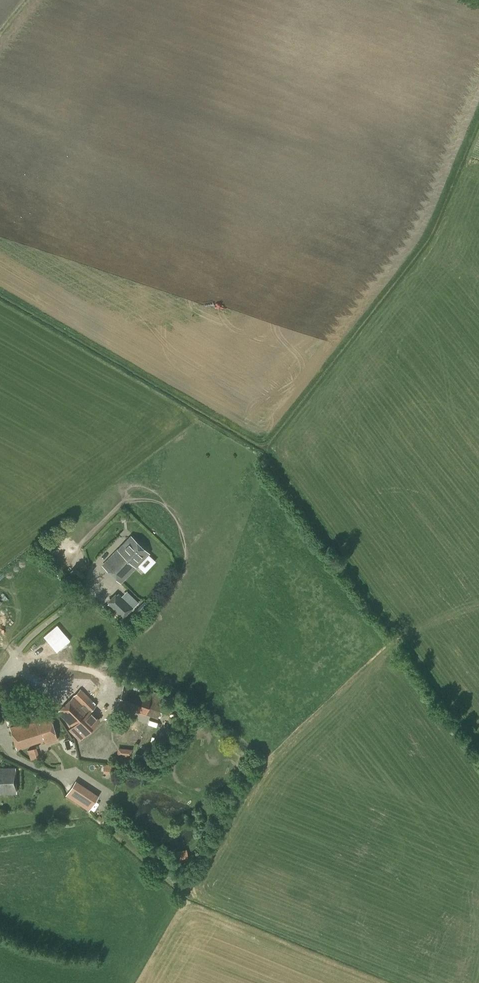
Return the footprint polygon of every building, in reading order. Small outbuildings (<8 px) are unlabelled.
[(120,582),(148,553),(131,536),(103,565),(120,582)] [(123,618),(132,608),(118,594),(108,604),(123,618)] [(70,640),(57,625),(43,636),(49,643),(56,651),(70,640)] [(153,690),(151,694),(124,684),(117,705),(144,714),(145,713),(157,718),(165,695),(153,690)] [(80,739),(98,720),(90,711),(97,705),(81,689),(57,712),(71,726),(69,728),(80,739)] [(45,743),(57,740),(49,714),(33,718),(34,720),(10,727),(17,749),(45,740),(45,743)] [(35,747),(28,750),(31,759),(39,756),(35,747)] [(15,793),(15,768),(0,768),(0,793),(15,793)] [(89,810),(99,795),(76,780),(66,795),(89,810)]
